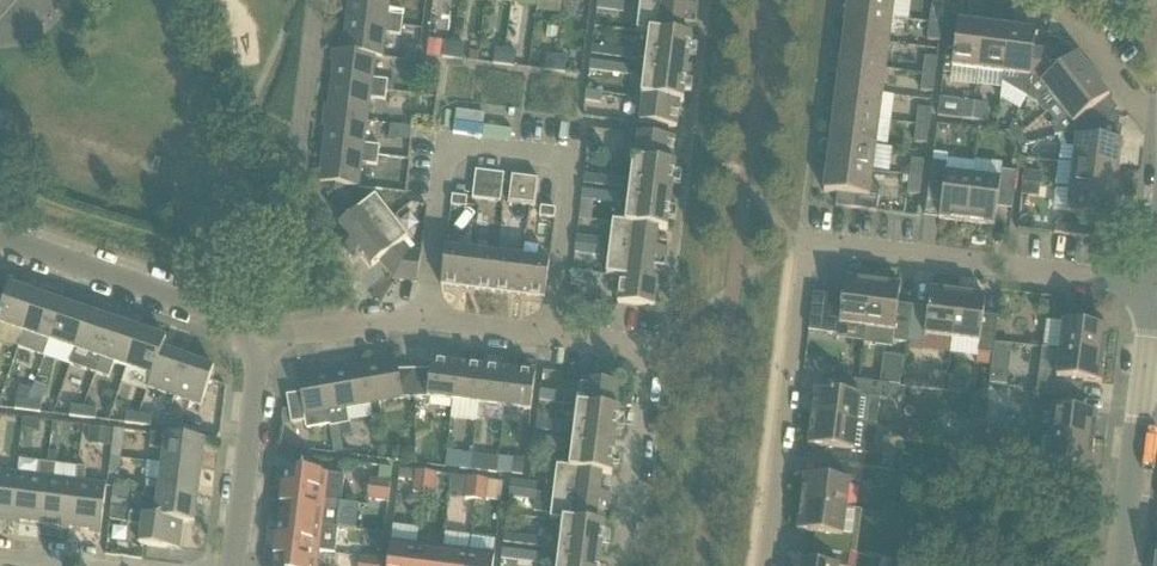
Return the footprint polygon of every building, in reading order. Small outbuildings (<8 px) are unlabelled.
[(389,0),(349,0),(347,19),(402,26),(403,17),(388,15),(389,0)] [(637,33),(649,35),(649,33),(682,37),(687,0),(641,0),(637,33)] [(894,0),(848,0),(847,13),(892,19),(894,0)] [(610,11),(611,3),(598,2),(597,9),(610,11)] [(623,13),(624,5),(611,3),(610,11),(623,13)] [(942,25),(944,8),(932,6),(930,24),(942,25)] [(889,45),(892,19),(847,13),(843,39),(889,45)] [(401,37),(402,26),(347,19),(343,52),(377,56),(382,57),(385,35),(401,37)] [(978,72),(984,27),(957,23),(955,44),(947,43),(943,74),(952,75),(953,68),(978,72)] [(940,43),(942,25),(930,24),(928,41),(940,43)] [(1004,77),(1010,30),(984,27),(978,72),(1004,75),(1004,77)] [(1037,78),(1058,41),(1050,40),(1051,36),(1036,34),(1036,33),(1010,30),(1004,77),(1002,84),(1027,98),(1037,78)] [(649,35),(641,99),(643,99),(680,104),(683,104),(691,38),(682,37),(649,33),(649,35)] [(885,70),(889,45),(843,39),(840,64),(885,70)] [(1063,48),(1058,41),(1037,78),(1027,98),(1038,104),(1049,95),(1057,105),(1093,77),(1076,56),(1076,57),(1067,45),(1063,48)] [(452,60),(454,45),(444,43),(442,59),(452,60)] [(464,46),(454,45),(452,60),(462,61),(464,46)] [(604,57),(605,49),(592,47),(591,55),(604,57)] [(617,59),(618,50),(605,49),(604,57),(617,59)] [(503,66),(505,51),(495,50),(493,65),(503,66)] [(631,60),(632,52),(618,50),(617,59),(631,60)] [(374,80),(377,56),(343,52),(336,51),(332,84),(387,91),(388,81),(378,80),(374,80)] [(516,52),(505,51),(503,66),(514,67),(516,52)] [(555,73),(557,57),(546,56),(545,71),(555,73)] [(567,59),(557,57),(555,73),(565,74),(567,59)] [(938,59),(926,57),(923,75),(935,76),(938,59)] [(602,72),(603,64),(590,63),(589,71),(602,72)] [(615,74),(616,66),(603,64),(602,72),(615,74)] [(882,96),(885,70),(840,64),(837,90),(882,96)] [(629,76),(630,68),(616,66),(615,74),(629,76)] [(933,94),(935,76),(923,75),(921,92),(933,94)] [(1114,113),(1118,111),(1108,99),(1109,98),(1093,77),(1057,105),(1067,117),(1052,126),(1056,137),(1064,135),(1078,131),(1119,120),(1114,113)] [(385,101),(387,91),(332,84),(327,117),(367,122),(370,99),(385,101)] [(882,96),(837,90),(833,115),(879,121),(882,96)] [(602,94),(586,92),(585,102),(600,104),(602,94)] [(643,99),(640,124),(676,129),(680,104),(643,99)] [(971,121),(974,104),(941,100),(939,117),(971,121)] [(983,123),(986,105),(974,104),(971,121),(983,123)] [(931,110),(919,109),(917,126),(929,127),(931,110)] [(876,147),(879,121),(833,115),(830,141),(876,147)] [(364,145),(367,122),(327,117),(323,150),(378,157),(380,147),(364,145)] [(1118,128),(1119,120),(1064,135),(1067,150),(1075,151),(1073,164),(1118,170),(1122,143),(1121,143),(1123,129),(1118,128)] [(1022,134),(1013,123),(1008,133),(1014,140),(1021,135),(1022,134)] [(411,141),(412,128),(391,125),(389,139),(411,141)] [(927,145),(929,127),(917,126),(915,143),(927,145)] [(1029,144),(1021,135),(1014,140),(1019,147),(1029,144)] [(638,136),(635,161),(672,166),(675,140),(638,136)] [(872,172),(876,147),(830,141),(827,167),(872,172)] [(603,147),(588,145),(587,155),(602,157),(603,147)] [(377,167),(378,157),(323,150),(319,183),(329,185),(328,196),(342,192),(342,186),(359,188),(362,165),(377,167)] [(924,161),(912,160),(910,177),(922,179),(924,161)] [(633,161),(625,225),(625,227),(658,231),(667,232),(675,166),(672,166),(635,161),(633,161)] [(931,162),(927,192),(942,194),(939,220),(967,223),(973,178),(945,174),(946,164),(931,162)] [(1115,195),(1118,170),(1073,164),(1070,190),(1115,195)] [(870,188),(872,172),(827,167),(824,193),(837,195),(836,208),(876,213),(879,189),(870,188)] [(973,178),(967,223),(995,227),(998,201),(1013,203),(1017,173),(1001,171),(1000,181),(973,178)] [(502,189),(504,175),(476,172),(474,186),(502,189)] [(1040,186),(1042,174),(1024,172),(1023,184),(1040,186)] [(539,180),(511,176),(507,204),(535,208),(539,180)] [(593,186),(594,178),(585,177),(584,177),(583,185),(593,186)] [(920,196),(922,179),(910,177),(908,195),(920,196)] [(603,187),(604,179),(594,178),(593,186),(603,187)] [(613,188),(614,180),(604,179),(603,187),(613,188)] [(1039,198),(1040,186),(1023,184),(1021,195),(1039,198)] [(474,186),(472,200),(501,203),(502,189),(474,186)] [(1070,190),(1066,216),(1071,217),(1068,236),(1094,239),(1097,220),(1112,222),(1115,195),(1070,190)] [(408,240),(393,221),(375,198),(358,212),(342,192),(328,196),(347,220),(339,227),(372,268),(380,262),(394,281),(417,284),(421,254),(410,253),(403,244),(408,240)] [(591,201),(592,193),(582,192),(581,200),(582,200),(591,201)] [(601,202),(602,194),(592,193),(591,201),(601,202)] [(611,204),(612,196),(602,194),(601,202),(611,204)] [(466,209),(467,199),(452,197),(451,207),(466,209)] [(555,220),(556,210),(541,208),(540,218),(555,220)] [(919,241),(933,242),(935,216),(921,215),(919,241)] [(606,276),(621,278),(621,276),(652,280),(658,231),(625,227),(625,225),(613,224),(606,276)] [(589,247),(590,239),(577,238),(576,238),(575,246),(589,247)] [(602,249),(603,241),(590,239),(589,247),(602,249)] [(588,255),(589,247),(575,246),(575,253),(588,255)] [(601,257),(602,249),(589,247),(588,255),(601,257)] [(467,290),(471,253),(446,250),(441,286),(467,290)] [(493,293),(497,256),(471,253),(467,290),(493,293)] [(519,296),(523,259),(497,256),(493,293),(519,296)] [(545,299),(549,263),(523,259),(519,296),(545,299)] [(587,274),(573,272),(572,272),(571,282),(586,284),(587,274)] [(621,278),(617,304),(654,308),(658,281),(652,280),(621,276),(621,278)] [(866,329),(872,284),(844,280),(841,306),(827,304),(828,297),(813,295),(808,332),(838,336),(839,326),(866,329)] [(866,329),(864,345),(892,349),(893,343),(908,345),(912,315),(897,313),(900,287),(872,284),(866,329)] [(36,296),(10,287),(6,298),(0,315),(0,325),(23,333),(36,296)] [(912,315),(908,345),(923,346),(923,341),(951,344),(958,295),(930,291),(927,317),(912,315)] [(958,295),(951,344),(980,348),(978,365),(990,366),(991,355),(993,355),(995,342),(997,325),(982,324),(985,298),(958,295)] [(49,342),(62,305),(36,296),(23,333),(25,334),(20,349),(44,357),(45,355),(49,342)] [(75,351),(88,313),(62,305),(49,342),(75,351)] [(1055,307),(1053,323),(1062,324),(1059,351),(1105,357),(1108,329),(1083,326),(1085,311),(1055,307)] [(96,374),(114,322),(88,313),(75,351),(71,363),(72,364),(71,365),(96,374)] [(127,368),(139,331),(114,322),(96,374),(109,378),(114,364),(127,368)] [(161,351),(162,351),(166,340),(139,331),(127,368),(128,369),(151,377),(152,377),(161,351)] [(995,374),(1012,376),(1015,343),(998,341),(995,374)] [(176,398),(188,360),(162,351),(161,351),(152,377),(151,377),(147,388),(176,398)] [(1046,377),(1044,392),(1074,396),(1076,381),(1101,384),(1105,357),(1059,351),(1056,378),(1046,377)] [(214,369),(188,360),(176,398),(201,406),(214,369)] [(415,399),(414,371),(398,371),(396,360),(363,366),(370,405),(372,421),(383,419),(380,404),(403,399),(415,399)] [(453,402),(457,365),(431,362),(430,370),(414,371),(415,399),(427,399),(453,402)] [(479,405),(483,369),(457,365),(453,402),(479,405)] [(370,405),(363,366),(330,372),(339,426),(350,425),(347,409),(370,405)] [(505,409),(509,372),(483,369),(479,405),(505,409)] [(339,426),(330,372),(297,377),(300,394),(286,397),(291,425),(305,422),(306,430),(330,426),(330,428),(339,426)] [(535,375),(533,375),(509,372),(505,409),(531,412),(535,375)] [(815,392),(812,419),(876,428),(880,400),(887,401),(889,386),(859,382),(842,380),(841,395),(815,392)] [(619,386),(582,381),(579,407),(616,411),(619,386)] [(554,404),(556,393),(540,391),(539,402),(554,404)] [(1034,407),(1030,433),(1049,436),(1094,442),(1098,414),(1072,411),(1074,396),(1044,392),(1042,408),(1034,407)] [(28,412),(29,402),(16,400),(15,411),(28,412)] [(41,414),(42,404),(29,402),(28,412),(41,414)] [(569,472),(602,476),(611,477),(619,412),(616,411),(579,407),(577,406),(569,470),(569,472)] [(83,419),(84,409),(71,407),(70,418),(83,419)] [(96,421),(97,411),(84,409),(83,419),(96,421)] [(138,426),(139,416),(126,414),(125,424),(138,426)] [(151,428),(153,417),(139,416),(138,426),(151,428)] [(179,431),(180,421),(167,419),(166,430),(179,431)] [(812,419),(808,447),(833,450),(831,465),(862,469),(881,472),(883,455),(879,450),(873,449),(876,428),(812,419)] [(544,432),(545,422),(537,421),(536,431),(544,432)] [(553,433),(554,423),(545,422),(544,432),(553,433)] [(561,434),(562,424),(554,423),(553,433),(561,434)] [(91,427),(89,443),(111,445),(113,430),(91,427)] [(1030,433),(1027,461),(1035,462),(1033,478),(1047,479),(1063,481),(1065,466),(1091,469),(1094,442),(1049,436),(1030,433)] [(150,445),(149,449),(163,451),(161,465),(201,470),(204,442),(205,442),(181,439),(151,435),(150,445)] [(542,449),(544,439),(535,438),(533,448),(542,449)] [(551,450),(553,440),(544,439),(542,449),(551,450)] [(560,451),(561,441),(553,440),(551,450),(560,451)] [(470,471),(472,456),(462,454),(460,470),(470,471)] [(481,472),(482,457),(472,456),(470,471),(481,472)] [(111,459),(109,474),(122,475),(123,460),(111,459)] [(523,476),(525,461),(514,459),(512,475),(523,476)] [(40,524),(48,464),(39,463),(37,477),(16,475),(10,521),(40,524)] [(70,528),(76,482),(75,482),(54,480),(56,465),(48,464),(40,524),(70,528)] [(198,497),(201,470),(161,465),(159,482),(146,481),(144,490),(198,497)] [(804,477),(801,504),(846,510),(850,483),(860,485),(862,469),(831,465),(830,480),(804,477)] [(101,532),(104,508),(106,486),(84,483),(86,469),(77,468),(75,482),(76,482),(70,528),(101,532)] [(596,526),(602,476),(569,472),(569,470),(557,469),(550,521),(563,523),(563,522),(596,526)] [(342,503),(345,477),(286,470),(283,496),(325,501),(342,503)] [(423,494),(426,473),(416,472),(413,493),(423,494)] [(16,475),(0,473),(0,519),(10,521),(16,475)] [(433,495),(435,474),(426,473),(423,494),(433,495)] [(475,501),(477,479),(467,478),(465,499),(475,501)] [(485,502),(487,481),(477,479),(475,501),(485,502)] [(389,492),(391,482),(369,480),(368,490),(389,492)] [(523,491),(524,483),(511,482),(510,490),(523,491)] [(536,493),(537,485),(524,483),(523,491),(536,493)] [(113,486),(109,514),(123,516),(127,488),(113,486)] [(194,525),(198,497),(144,490),(141,518),(182,523),(194,525)] [(388,502),(389,492),(368,490),(367,500),(388,502)] [(522,499),(523,491),(510,490),(509,497),(522,499)] [(535,501),(536,493),(523,491),(522,499),(535,501)] [(338,529),(342,503),(325,501),(283,496),(280,522),(338,529)] [(801,504),(797,532),(823,535),(821,550),(851,554),(853,539),(858,540),(861,512),(846,510),(801,504)] [(179,550),(182,523),(129,517),(128,525),(142,527),(139,545),(179,550)] [(280,522),(276,548),(319,553),(335,555),(338,529),(280,522)] [(596,526),(563,522),(563,523),(557,565),(600,565),(605,527),(596,526)] [(516,545),(517,537),(504,535),(503,543),(516,545)] [(529,547),(530,539),(517,537),(516,545),(529,547)] [(543,548),(544,540),(530,539),(529,547),(543,548)] [(417,546),(391,543),(388,565),(414,565),(417,546)] [(443,549),(417,546),(414,565),(441,565),(443,549)] [(319,553),(276,548),(274,565),(317,565),(319,553)] [(469,552),(443,549),(441,565),(467,565),(469,552)] [(793,565),(849,565),(851,554),(821,550),(819,565),(793,562),(793,565)] [(514,560),(515,552),(502,551),(501,559),(514,560)] [(494,556),(469,552),(467,565),(493,565),(494,556)] [(527,562),(528,554),(515,552),(514,560),(527,562)] [(541,564),(542,556),(528,554),(527,562),(541,564)]
